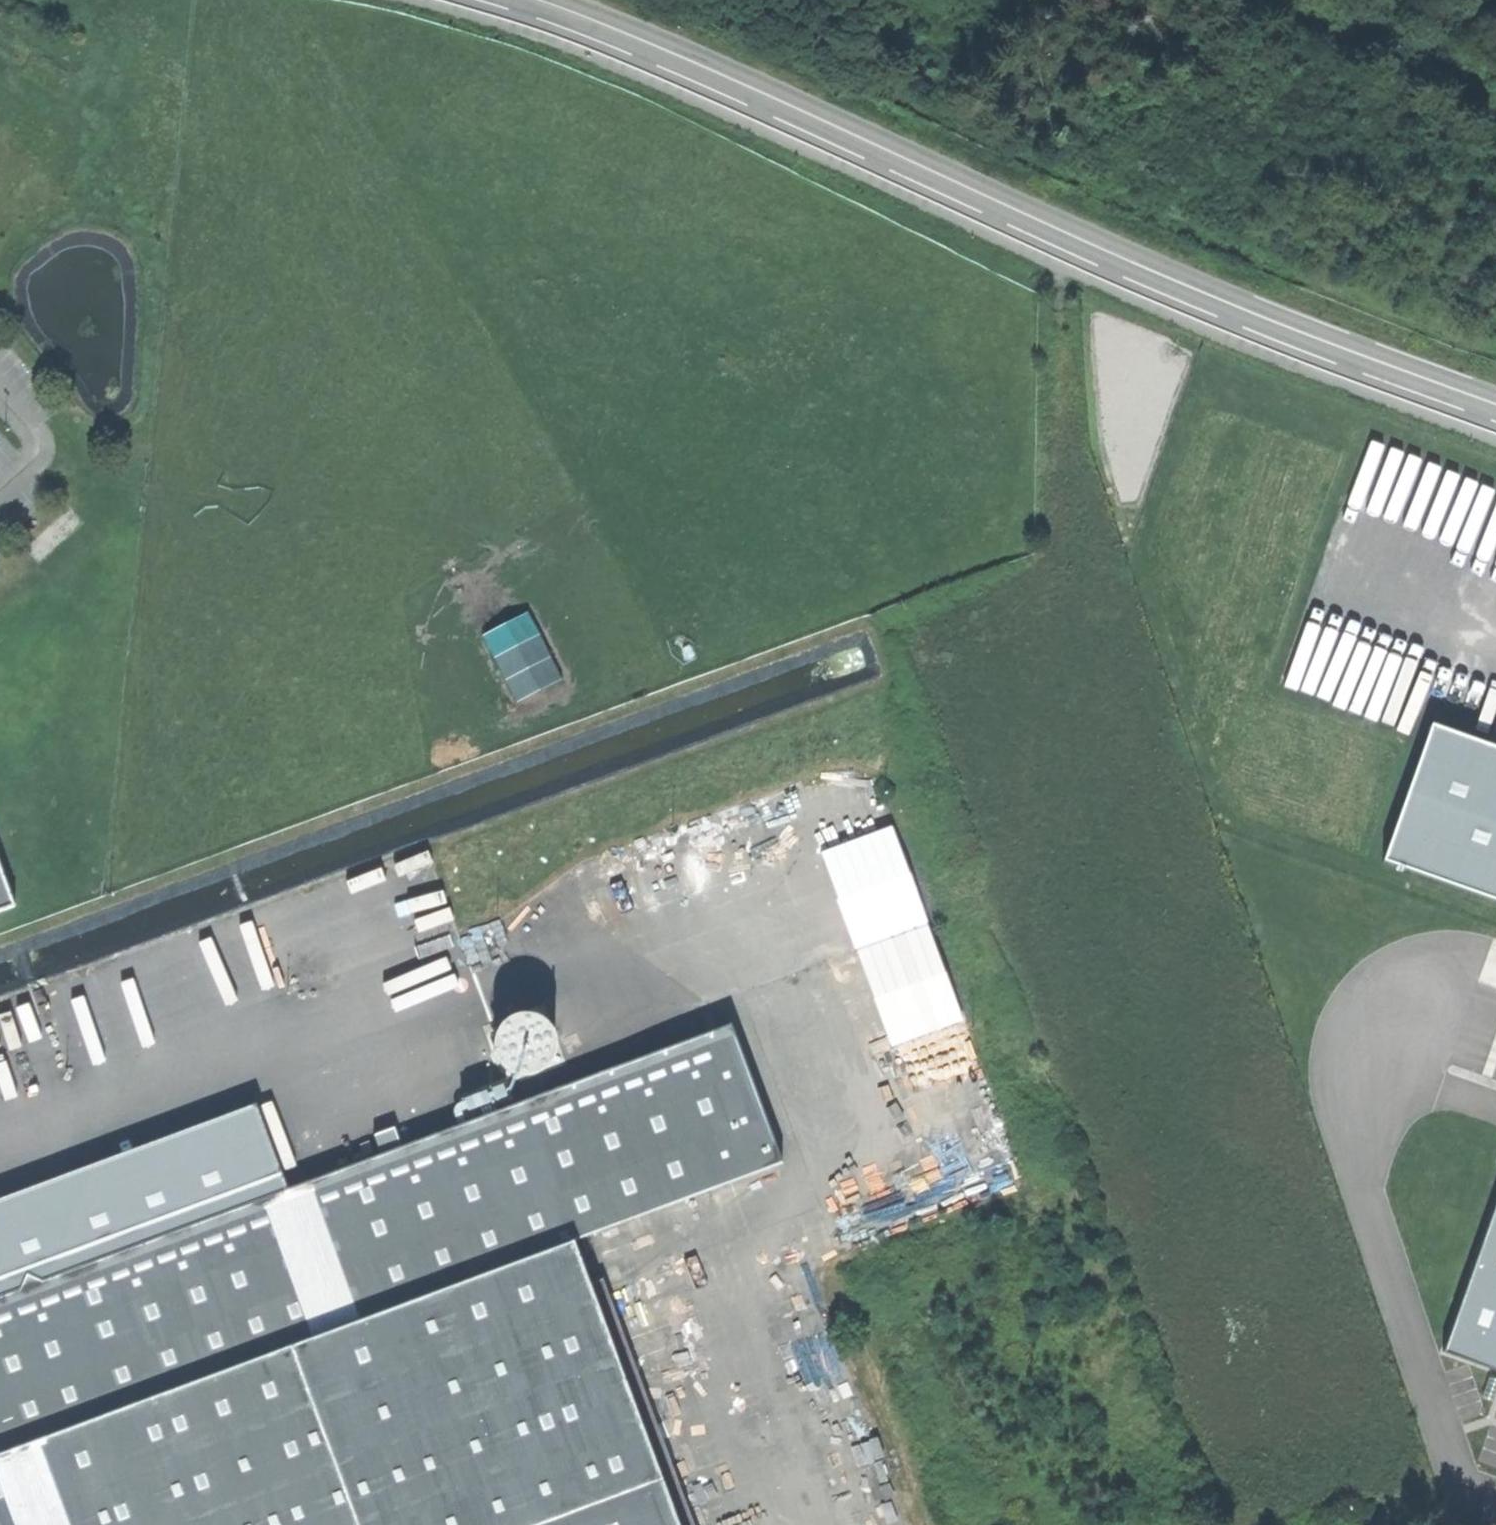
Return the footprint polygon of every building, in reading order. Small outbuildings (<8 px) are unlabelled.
[(520,700),(566,678),(533,610),(486,632),(520,700)] [(1437,724),(1387,858),(1495,898),(1495,746),(1437,724)] [(14,898),(0,859),(0,903),(14,898)] [(523,1244),(527,1254),(571,1238),(781,1162),(729,1020),(580,1074),(574,1058),(522,1077),(528,1095),(33,1276),(29,1265),(17,1269),(22,1282),(0,1290),(0,1435),(523,1244)] [(1449,1345),(1495,1361),(1495,1211),(1449,1345)] [(571,1238),(527,1254),(0,1447),(0,1524),(675,1524),(588,1285),(571,1238)] [(527,1254),(523,1244),(0,1435),(0,1447),(527,1254)] [(588,1285),(675,1524),(689,1524),(600,1281),(588,1285)]
